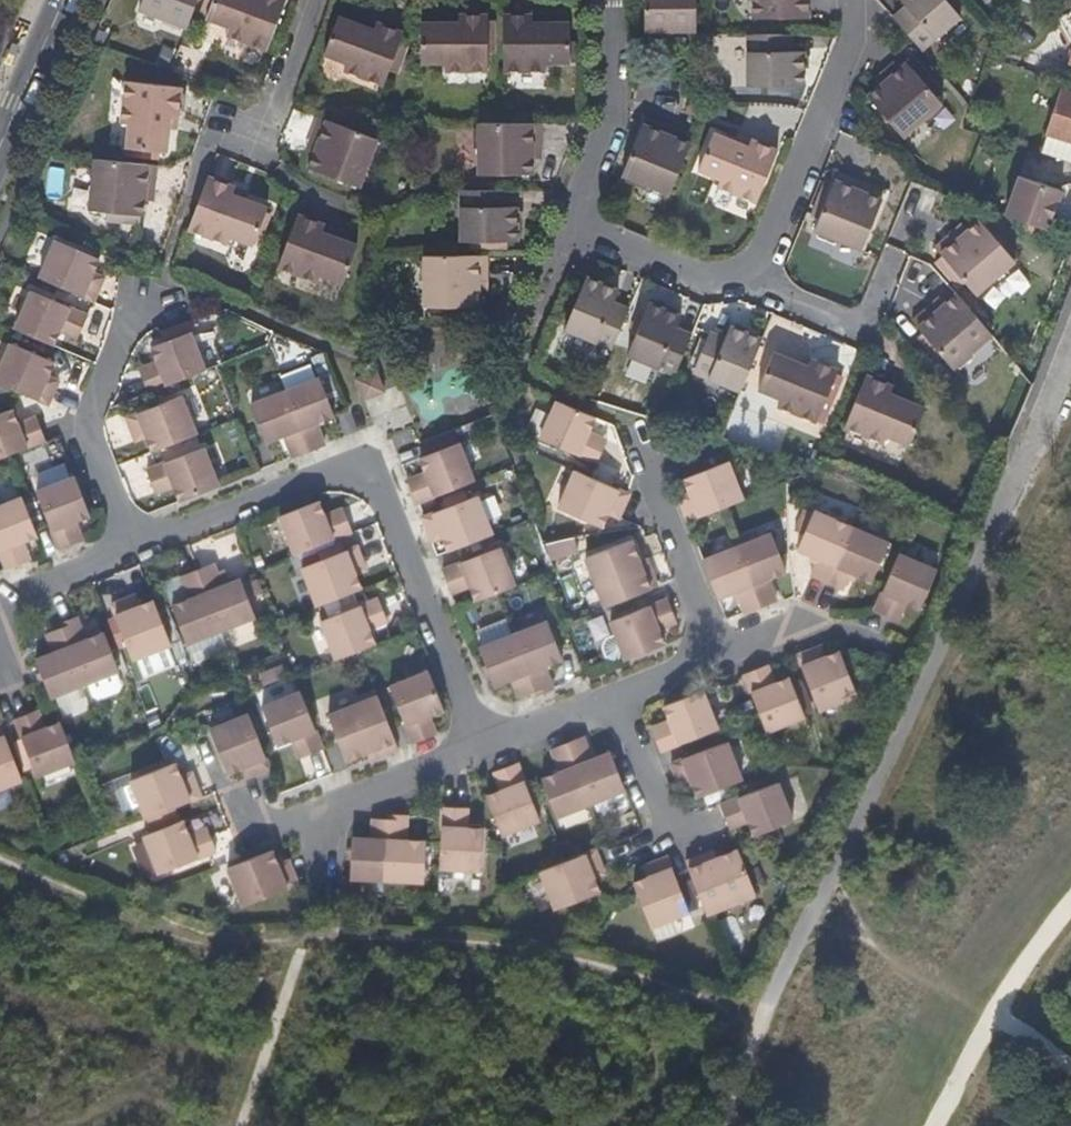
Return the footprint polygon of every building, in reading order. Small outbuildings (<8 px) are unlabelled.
[(196,0),(141,0),(137,9),(186,27),(196,0)] [(207,18),(229,26),(225,33),(265,48),(284,0),(213,0),(207,18)] [(699,29),(699,0),(648,0),(648,29),(699,29)] [(756,17),(811,17),(811,0),(756,0),(756,17)] [(895,18),(906,30),(924,49),(963,14),(950,0),(903,0),(908,5),(895,18)] [(460,23),(421,24),(422,63),(445,63),(446,70),(488,71),(487,16),(460,15),(460,23)] [(532,16),(502,17),(502,72),(546,71),(546,64),(571,64),(570,24),(533,25),(532,16)] [(372,28),(338,17),(323,54),(346,63),(343,70),(382,84),(402,33),(375,21),(372,28)] [(795,51),(795,33),(751,34),(751,86),(807,85),(807,50),(795,51)] [(904,55),(884,74),(888,80),(870,95),(906,136),(945,102),(904,55)] [(180,86),(126,80),(121,122),(127,122),(124,148),(165,152),(170,115),(177,115),(180,86)] [(1070,160),(1070,156),(1070,93),(1058,89),(1038,150),(1070,160)] [(376,137),(317,115),(308,142),(316,146),(309,168),(358,187),(376,137)] [(624,172),(670,192),(690,144),(669,134),(672,127),(647,117),(624,172)] [(541,151),(541,122),(503,122),(479,122),(479,174),(532,174),(533,152),(541,151)] [(749,147),(715,134),(703,159),(699,169),(721,177),(718,186),(757,201),(778,150),(753,140),(749,147)] [(156,163),(93,157),(88,209),(141,215),(145,191),(153,191),(156,163)] [(862,182),(838,173),(816,230),(861,248),(881,199),(859,190),(862,182)] [(1046,228),(1052,212),(1061,189),(1018,174),(1003,213),(1046,228)] [(235,187),(209,176),(188,229),(229,244),(232,236),(252,245),(266,208),(232,195),(235,187)] [(901,210),(927,218),(935,192),(908,184),(901,210)] [(504,206),(504,189),(461,189),(461,241),(470,242),(470,248),(496,248),(495,241),(509,241),(519,241),(518,206),(504,206)] [(1046,228),(1051,230),(1057,214),(1052,212),(1046,228)] [(326,225),(299,215),(278,266),(317,282),(321,273),(343,282),(356,245),(323,233),(326,225)] [(1016,258),(982,218),(964,234),(959,228),(939,246),(978,291),(1016,258)] [(62,238),(45,275),(98,299),(106,282),(96,277),(99,271),(105,257),(62,238)] [(488,282),(488,254),(425,254),(426,307),(479,307),(478,282),(488,282)] [(96,277),(106,282),(109,275),(99,271),(96,277)] [(565,327),(612,348),(628,308),(613,301),(617,290),(585,276),(565,327)] [(993,306),(1008,296),(997,281),(982,292),(993,306)] [(37,288),(21,325),(59,342),(65,328),(67,321),(85,328),(93,313),(37,288)] [(956,365),(994,332),(959,293),(940,308),(935,303),(917,319),(956,365)] [(628,354),(674,373),(690,334),(676,327),(681,315),(649,301),(628,354)] [(67,321),(65,328),(83,335),(85,328),(67,321)] [(693,371),(740,391),(761,339),(730,325),(725,337),(710,330),(693,371)] [(148,373),(155,389),(211,368),(195,330),(157,345),(163,360),(165,367),(148,373)] [(0,375),(0,378),(53,402),(61,385),(50,380),(53,373),(59,360),(16,340),(0,375)] [(818,421),(838,371),(812,359),(809,366),(774,353),(759,388),(781,399),(779,406),(818,421)] [(165,367),(163,360),(146,366),(148,373),(165,367)] [(359,400),(384,391),(374,366),(350,376),(359,400)] [(50,380),(61,385),(64,378),(53,373),(50,380)] [(846,427),(872,438),(889,391),(892,385),(866,374),(846,427)] [(313,448),(329,442),(321,420),(339,414),(324,376),(290,389),(313,448)] [(34,396),(11,387),(8,396),(31,406),(34,396)] [(297,454),(313,448),(290,389),(256,403),(271,439),(289,433),(297,454)] [(889,391),(872,438),(885,443),(888,436),(909,444),(924,407),(892,393),(889,391)] [(152,433),(157,448),(201,432),(186,393),(132,413),(139,431),(149,426),(152,433)] [(593,433),(599,417),(562,400),(545,438),(600,463),(607,447),(590,439),(593,433)] [(50,436),(43,420),(24,426),(22,420),(16,406),(0,411),(0,456),(11,452),(50,436)] [(40,414),(22,420),(24,426),(43,420),(40,414)] [(141,437),(152,433),(149,426),(139,431),(141,437)] [(609,441),(593,433),(590,439),(607,447),(609,441)] [(699,443),(689,439),(682,460),(691,464),(699,443)] [(415,484),(421,501),(478,480),(463,443),(425,456),(430,471),(432,478),(415,484)] [(184,498),(223,483),(208,445),(153,467),(159,483),(176,477),(179,483),(184,498)] [(129,495),(148,491),(142,457),(123,460),(129,495)] [(687,505),(693,522),(727,510),(747,502),(732,464),(690,480),(688,481),(693,493),(695,501),(687,505)] [(626,511),(633,494),(579,469),(563,506),(607,527),(612,514),(615,506),(626,511)] [(413,478),(415,484),(432,478),(430,471),(413,478)] [(41,487),(63,544),(80,537),(73,521),(74,518),(79,517),(95,512),(79,472),(41,487)] [(176,477),(159,483),(161,490),(179,483),(176,477)] [(10,565),(28,558),(20,539),(27,537),(42,531),(26,493),(0,503),(0,539),(10,565)] [(684,497),(687,505),(695,501),(693,493),(684,497)] [(447,536),(452,550),(496,533),(481,496),(427,516),(434,533),(444,528),(447,536)] [(284,513),(299,552),(355,531),(349,513),(331,519),(328,513),(323,498),(284,513)] [(623,518),(626,511),(615,506),(612,514),(623,518)] [(331,519),(349,513),(346,507),(328,513),(331,519)] [(816,578),(831,586),(855,530),(818,514),(802,551),(823,561),(816,578)] [(73,521),(80,537),(86,535),(79,517),(74,518),(73,521)] [(434,533),(437,540),(447,536),(444,528),(434,533)] [(855,530),(831,586),(846,592),(853,575),(876,584),(891,547),(855,530)] [(765,607),(780,602),(771,580),(790,573),(775,535),(742,548),(765,607)] [(20,539),(28,558),(34,556),(27,537),(20,539)] [(583,552),(578,537),(550,541),(557,560),(583,552)] [(609,607),(661,587),(654,571),(648,573),(643,561),(635,542),(589,558),(609,607)] [(320,604),(365,587),(359,573),(356,565),(366,560),(360,544),(306,565),(320,604)] [(479,599),(501,591),(518,584),(504,547),(448,568),(454,585),(471,579),(474,584),(479,599)] [(748,614),(765,607),(742,548),(708,561),(722,599),(740,593),(748,614)] [(648,573),(654,571),(649,558),(643,561),(648,573)] [(879,612),(877,613),(894,620),(902,602),(911,607),(923,612),(940,574),(903,559),(879,612)] [(356,565),(359,573),(370,569),(366,560),(356,565)] [(218,562),(203,568),(225,626),(258,614),(244,577),(226,584),(218,562)] [(225,626),(203,568),(186,574),(194,596),(176,603),(191,639),(225,626)] [(266,590),(261,577),(251,581),(256,594),(266,590)] [(454,585),(457,591),(474,584),(471,579),(454,585)] [(136,605),(144,602),(140,592),(132,595),(136,605)] [(175,641),(158,598),(144,602),(136,605),(132,595),(115,601),(136,656),(175,641)] [(363,647),(378,642),(372,627),(370,620),(386,614),(381,598),(362,604),(360,599),(344,604),(347,611),(324,619),(339,656),(363,647)] [(629,659),(667,644),(661,629),(658,623),(677,616),(670,599),(615,621),(620,635),(628,655),(629,659)] [(903,624),(911,607),(902,602),(894,620),(903,624)] [(65,620),(67,625),(88,680),(91,678),(118,668),(122,666),(107,629),(91,636),(82,613),(65,620)] [(370,620),(372,627),(389,620),(386,614),(370,620)] [(658,623),(661,629),(679,623),(677,616),(658,623)] [(540,693),(556,687),(548,664),(565,658),(551,621),(517,633),(539,689),(540,693)] [(58,648),(39,655),(47,674),(54,692),(88,680),(67,625),(50,631),(58,648)] [(539,689),(517,633),(483,647),(498,684),(517,678),(523,695),(539,689)] [(619,659),(628,655),(620,635),(610,639),(607,646),(611,657),(619,659)] [(827,648),(817,651),(819,657),(822,662),(831,659),(827,648)] [(801,657),(821,711),(860,697),(843,654),(831,659),(822,662),(819,657),(817,651),(801,657)] [(773,667),(764,670),(771,687),(779,684),(773,667)] [(118,668),(91,678),(97,692),(102,695),(121,687),(124,682),(118,668)] [(414,741),(431,734),(424,715),(431,713),(446,707),(432,670),(393,685),(414,741)] [(764,670),(748,676),(762,714),(769,732),(807,718),(792,679),(779,684),(771,687),(764,670)] [(309,752),(326,745),(304,688),(265,703),(279,741),(295,736),(302,733),(309,752)] [(657,734),(664,751),(720,731),(705,692),(667,706),(672,720),(675,727),(657,734)] [(384,753),(402,745),(380,693),(331,712),(348,757),(370,749),(380,745),(384,753)] [(42,706),(35,708),(42,726),(49,723),(42,706)] [(40,771),(78,757),(64,718),(49,723),(42,726),(35,708),(19,714),(40,771)] [(253,760),(257,771),(273,765),(251,711),(213,725),(230,769),(245,763),(253,760)] [(431,734),(438,731),(431,713),(424,715),(431,734)] [(25,775),(4,720),(0,722),(0,784),(25,775)] [(655,729),(657,734),(675,727),(672,720),(655,726),(655,729)] [(302,754),(309,752),(302,733),(295,736),(302,754)] [(586,737),(570,743),(592,802),(627,789),(613,752),(595,758),(586,737)] [(592,802),(570,743),(555,749),(563,771),(545,777),(558,815),(592,802)] [(693,783),(699,798),(744,781),(729,743),(674,763),(681,779),(690,775),(693,783)] [(373,757),(384,753),(380,745),(370,749),(373,757)] [(175,804),(203,793),(196,776),(185,781),(182,772),(177,759),(133,776),(149,815),(151,814),(175,804)] [(250,774),(257,771),(253,760),(245,763),(250,774)] [(488,794),(504,833),(542,819),(520,762),(504,770),(510,786),(502,789),(488,794)] [(185,781),(196,776),(193,768),(182,772),(185,781)] [(496,772),(502,789),(510,786),(504,770),(496,772)] [(684,786),(693,783),(690,775),(681,779),(684,786)] [(747,815),(750,824),(755,836),(794,822),(780,784),(723,805),(729,822),(747,815)] [(193,837),(189,828),(185,816),(181,818),(175,804),(151,814),(156,827),(146,831),(161,870),(218,847),(211,830),(193,837)] [(445,805),(441,866),(482,868),(484,827),(469,826),(462,825),(463,806),(445,805)] [(462,825),(469,826),(470,806),(463,806),(462,825)] [(392,817),(388,877),(424,879),(427,839),(409,838),(410,814),(392,814),(392,817)] [(729,822),(733,831),(750,824),(747,815),(729,822)] [(352,875),(388,877),(392,817),(374,817),(373,835),(355,834),(352,875)] [(208,821),(189,828),(193,837),(211,830),(208,821)] [(244,901),(300,881),(294,864),(283,868),(279,860),(274,847),(230,863),(244,901)] [(567,860),(542,869),(556,906),(601,890),(595,877),(592,869),(603,865),(597,848),(567,860)] [(687,861),(708,915),(756,895),(739,850),(718,858),(706,863),(704,856),(687,861)] [(706,863),(718,858),(715,852),(704,856),(706,863)] [(294,864),(290,856),(279,860),(283,868),(294,864)] [(656,875),(648,878),(636,882),(652,925),(700,908),(689,880),(679,884),(669,857),(652,863),(656,875)] [(652,863),(644,866),(648,878),(656,875),(652,863)] [(592,869),(595,877),(605,872),(603,865),(592,869)]
